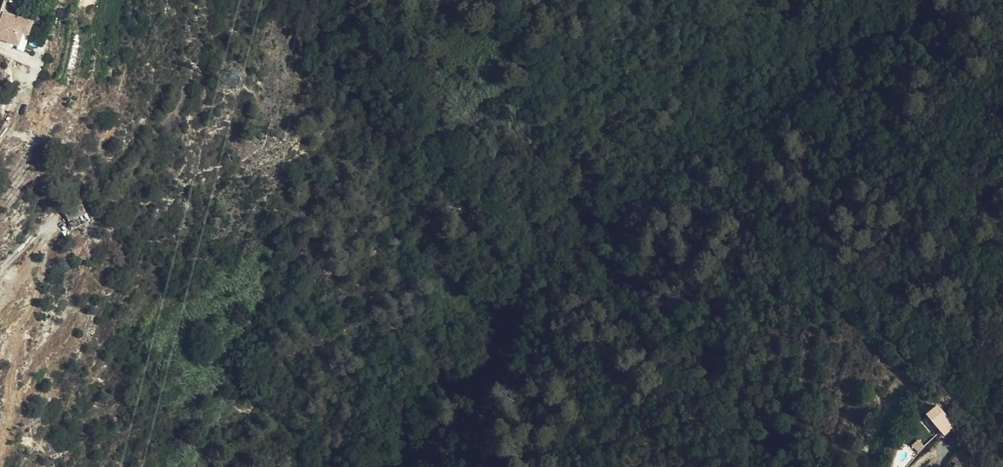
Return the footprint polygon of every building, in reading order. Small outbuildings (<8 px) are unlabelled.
[(20,44),(24,32),(30,34),(35,20),(5,10),(0,24),(0,38),(20,44)] [(926,413),(943,437),(956,427),(939,403),(926,413)]
